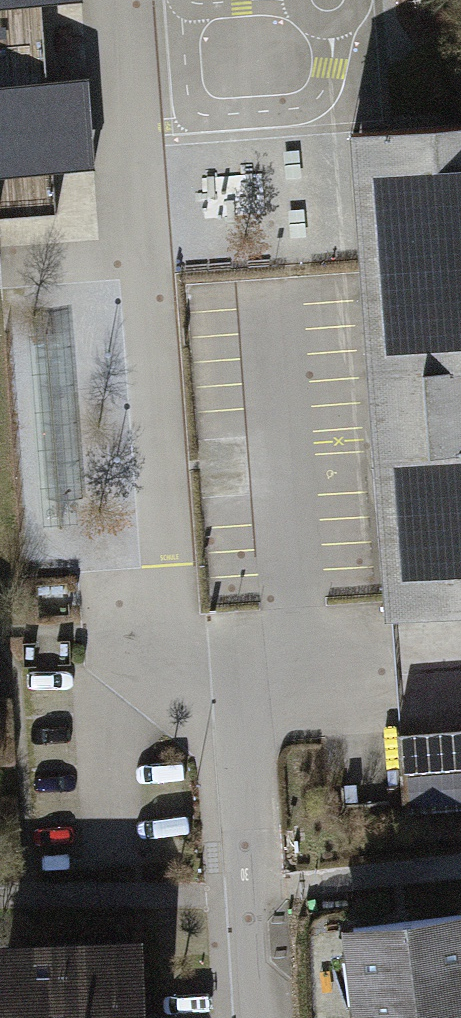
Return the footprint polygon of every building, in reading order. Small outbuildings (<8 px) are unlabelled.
[(56,213),(52,170),(93,167),(87,78),(46,80),(41,3),(79,0),(0,0),(0,217),(56,213)] [(371,411),(387,616),(460,611),(460,124),(351,131),(371,411)] [(66,330),(25,333),(40,527),(81,524),(66,330)] [(397,730),(403,812),(460,808),(460,726),(397,730)] [(353,927),(362,1001),(356,1001),(358,1017),(460,1017),(460,915),(353,927)] [(8,948),(9,992),(22,998),(23,1017),(146,1017),(144,1014),(140,1014),(137,944),(8,948)]
